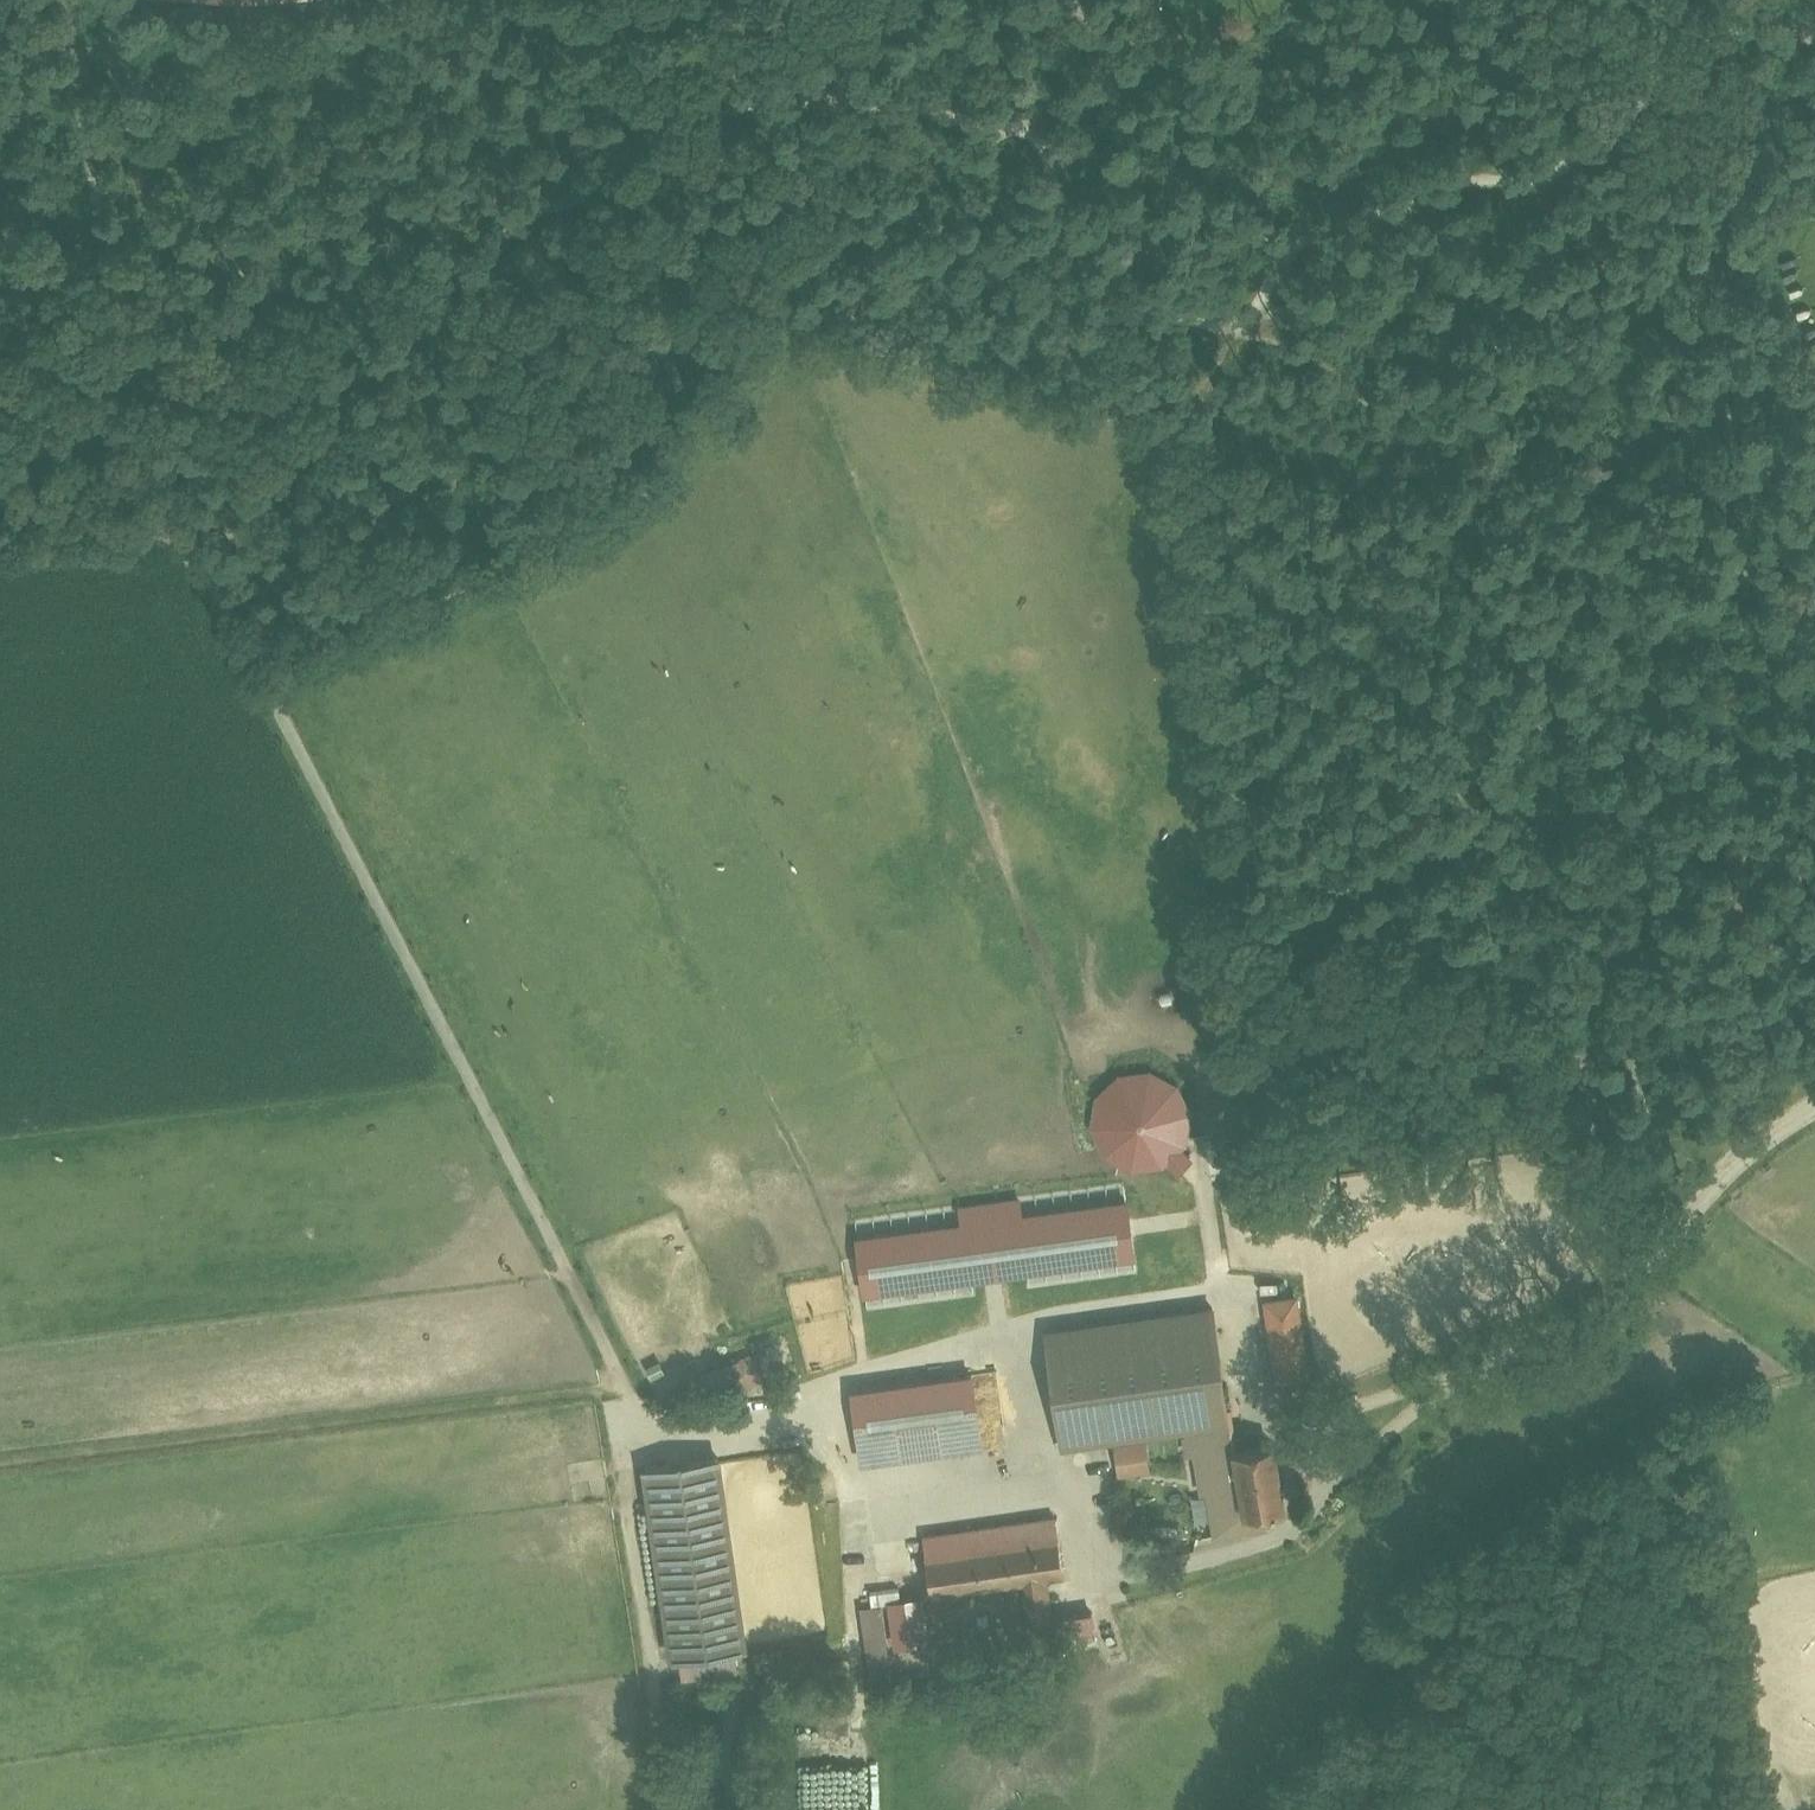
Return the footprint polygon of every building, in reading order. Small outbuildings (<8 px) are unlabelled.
[(1124,1075),(1105,1093),(1092,1129),(1108,1155),(1134,1170),(1162,1167),(1167,1161),(1168,1148),(1186,1148),(1192,1115),(1177,1086),(1153,1073),(1124,1075)] [(1186,1148),(1168,1148),(1167,1161),(1179,1171),(1193,1158),(1186,1148)] [(1125,1199),(859,1234),(867,1296),(1133,1260),(1125,1199)] [(1306,1374),(1297,1298),(1268,1302),(1278,1378),(1306,1374)] [(1185,1429),(1229,1423),(1213,1308),(1047,1330),(1062,1446),(1185,1429)] [(755,1355),(699,1373),(707,1397),(763,1379),(755,1355)] [(973,1374),(853,1390),(861,1448),(981,1432),(973,1374)] [(1229,1423),(1185,1429),(1189,1451),(1204,1449),(1210,1492),(1214,1491),(1220,1532),(1269,1525),(1267,1508),(1284,1506),(1275,1443),(1232,1450),(1229,1423)] [(1105,1444),(1111,1476),(1146,1470),(1140,1438),(1105,1444)] [(719,1457),(647,1467),(675,1657),(746,1647),(745,1642),(720,1464),(719,1457)] [(1057,1516),(924,1537),(933,1594),(1024,1580),(1030,1618),(1052,1615),(1047,1578),(1066,1575),(1057,1516)] [(922,1598),(889,1602),(895,1645),(927,1641),(922,1598)] [(880,1608),(861,1611),(869,1674),(888,1671),(880,1608)] [(1096,1631),(1093,1612),(1029,1621),(1031,1640),(1096,1631)]
